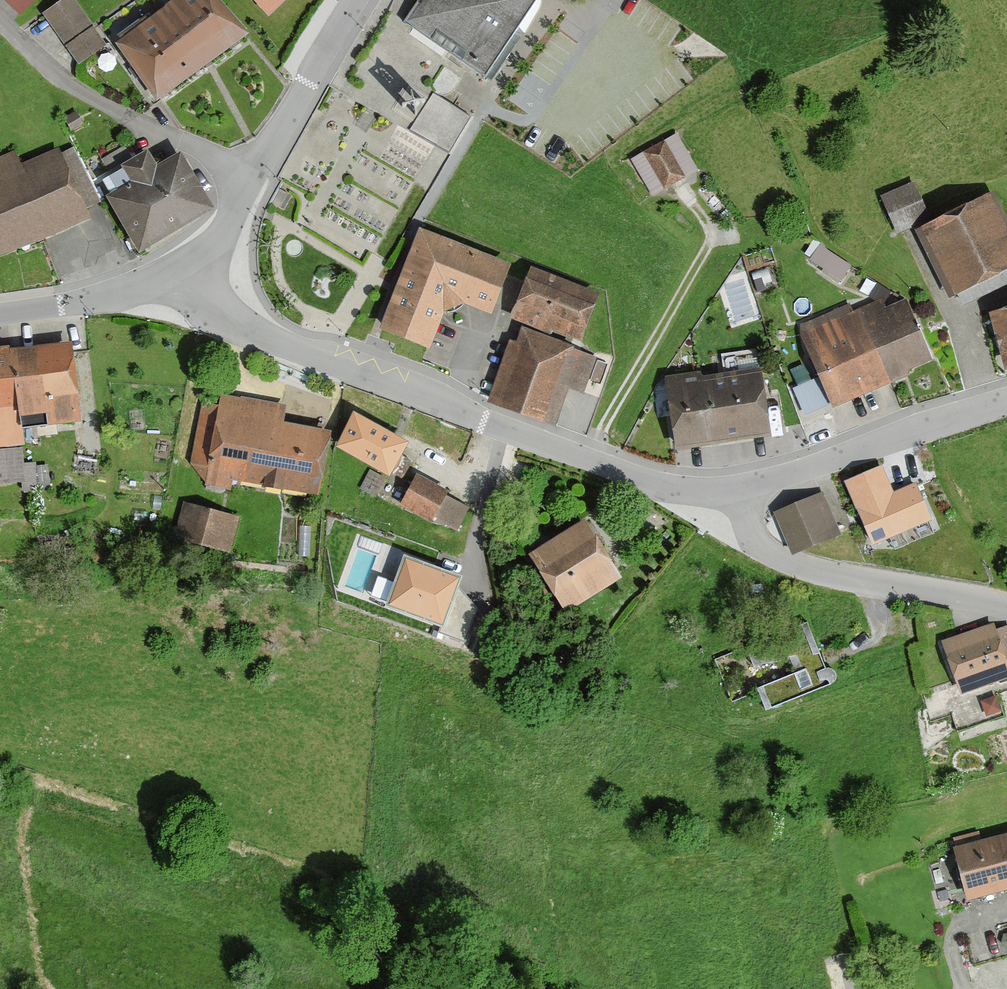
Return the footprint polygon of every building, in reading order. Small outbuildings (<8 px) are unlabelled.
[(22,12),(34,0),(9,0),(22,12)] [(106,50),(71,0),(44,19),(78,69),(106,50)] [(220,0),(179,0),(117,49),(161,105),(248,36),(220,0)] [(269,17),(287,0),(252,0),(269,17)] [(408,27),(491,83),(548,0),(427,0),(408,27)] [(421,103),(408,96),(402,108),(414,115),(421,103)] [(431,96),(411,130),(449,152),(469,119),(431,96)] [(701,175),(674,135),(630,163),(656,204),(701,175)] [(131,180),(106,195),(140,251),(210,209),(176,153),(157,164),(148,149),(122,165),(131,180)] [(1,261),(97,220),(68,154),(23,173),(16,157),(0,164),(0,258),(1,261)] [(930,222),(914,187),(882,202),(899,237),(930,222)] [(919,237),(949,304),(1006,278),(1006,237),(993,204),(919,237)] [(518,268),(428,232),(388,334),(436,352),(456,300),(499,317),(518,268)] [(850,273),(819,252),(809,268),(840,288),(850,273)] [(600,293),(530,267),(511,316),(581,343),(600,293)] [(214,277),(204,283),(210,293),(220,287),(214,277)] [(900,305),(813,349),(845,412),(932,369),(900,305)] [(988,313),(1004,370),(1006,369),(1006,308),(988,313)] [(598,356),(518,327),(490,400),(555,424),(569,387),(584,393),(598,356)] [(0,356),(0,444),(88,437),(81,350),(0,356)] [(764,370),(665,380),(672,448),(771,438),(764,370)] [(286,406),(208,390),(192,465),(316,491),(328,434),(283,424),(286,406)] [(411,441),(355,410),(338,441),(394,472),(411,441)] [(892,501),(880,473),(848,486),(873,547),(928,525),(914,491),(892,501)] [(385,484),(372,477),(363,491),(377,499),(385,484)] [(451,497),(420,481),(403,513),(435,529),(451,497)] [(839,535),(822,494),(776,513),(793,554),(839,535)] [(235,515),(186,502),(176,540),(225,553),(235,515)] [(582,520),(529,557),(572,618),(625,581),(582,520)] [(406,567),(391,608),(441,626),(456,585),(406,567)] [(768,697),(776,718),(844,690),(830,657),(824,660),(811,627),(718,666),(736,710),(768,697)] [(949,652),(970,708),(1006,694),(1006,644),(1003,632),(949,652)] [(959,853),(973,906),(1006,897),(1006,840),(959,853)]
